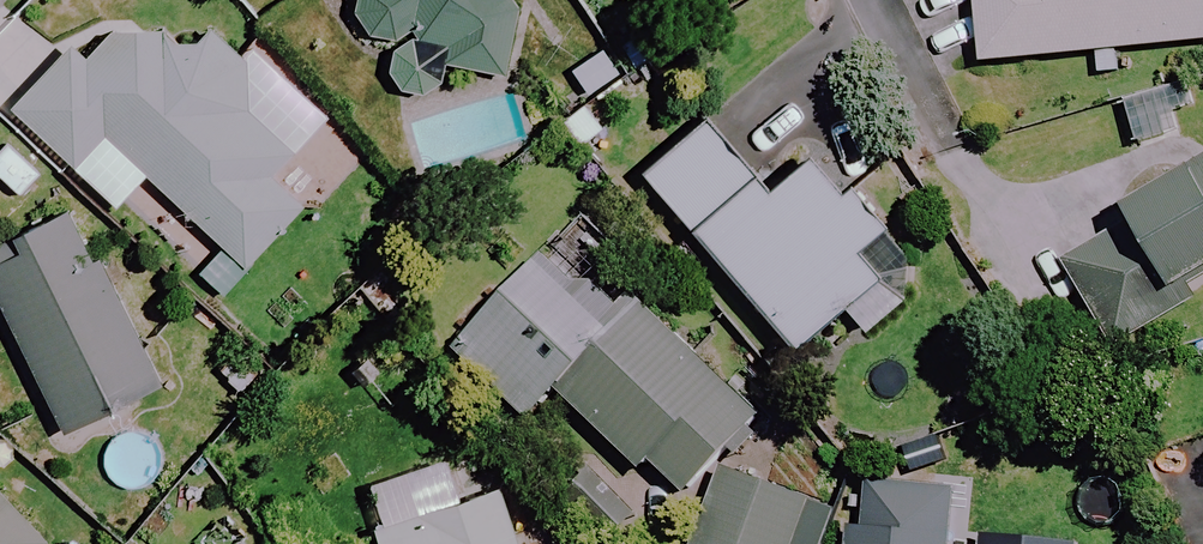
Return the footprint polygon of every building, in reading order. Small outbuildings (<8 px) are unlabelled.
[(359,3),(375,27),(400,32),(417,21),(421,28),(397,41),(395,64),(406,82),(427,86),(446,74),(451,56),(511,67),(523,0),(359,0),(359,3)] [(973,64),(1202,42),(1202,0),(967,0),(973,64)] [(304,164),(282,141),(262,122),(253,74),(207,31),(184,56),(136,11),(88,62),(75,50),(17,112),(76,167),(106,135),(252,272),(321,198),(296,174),(304,164)] [(603,44),(567,67),(589,102),(625,79),(603,44)] [(771,194),(709,123),(647,176),(798,350),(907,255),(849,189),(842,195),(811,159),(771,194)] [(1129,211),(1138,226),(1068,267),(1117,350),(1202,299),(1202,168),(1129,211)] [(74,214),(0,253),(0,301),(69,433),(163,385),(74,214)] [(626,320),(551,254),(462,355),(534,418),(557,392),(643,468),(650,460),(690,495),(761,415),(638,306),(626,320)] [(486,452),(365,493),(382,543),(517,543),(486,452)] [(731,473),(703,543),(808,543),(822,509),(731,473)] [(867,488),(864,521),(853,520),(851,543),(948,543),(952,496),(867,488)] [(0,490),(0,543),(49,543),(51,543),(0,490)]
